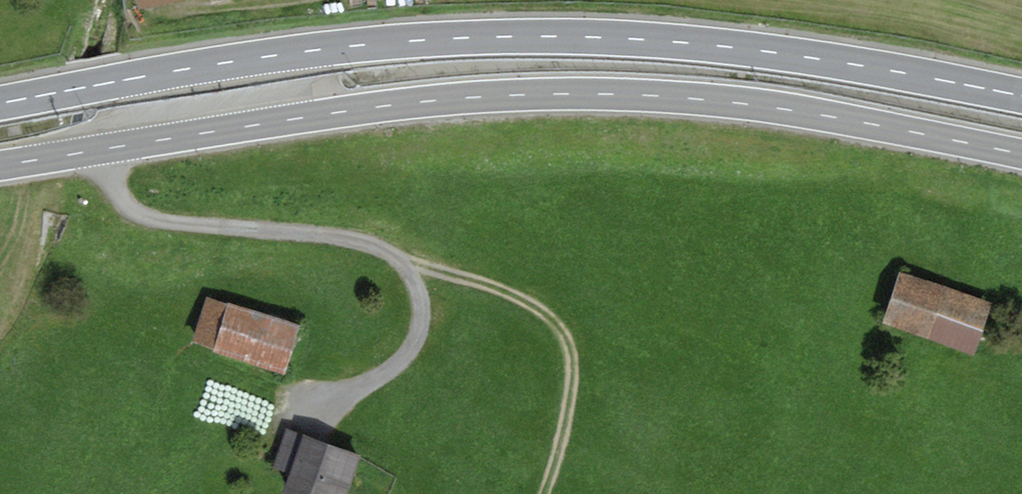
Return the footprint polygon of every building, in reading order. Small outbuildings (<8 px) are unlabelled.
[(992,304),(901,272),(884,321),(974,353),(992,304)] [(226,304),(207,298),(193,342),(214,349),(213,351),(285,374),(300,325),(227,302),(226,304)] [(286,428),(272,467),(289,473),(282,493),(286,493),(347,493),(361,456),(286,428)]
